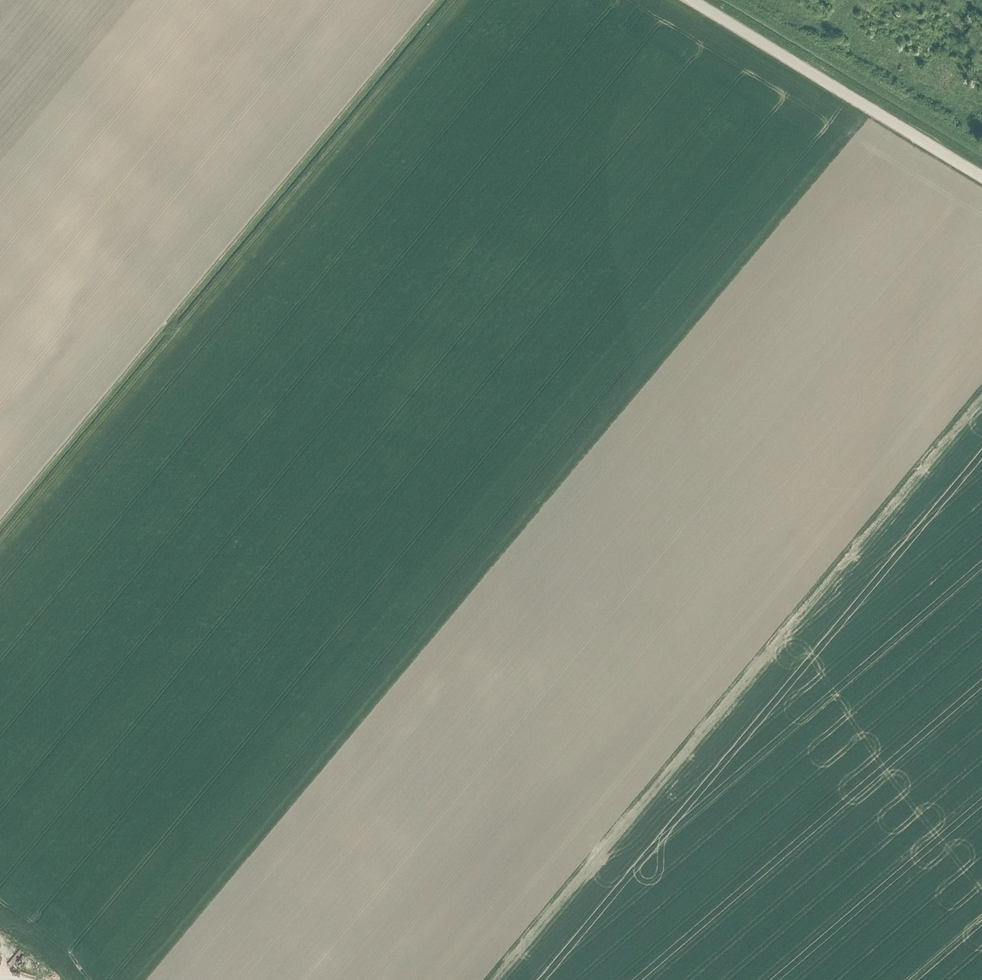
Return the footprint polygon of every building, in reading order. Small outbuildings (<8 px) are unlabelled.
[(32,960),(29,964),(43,975),(46,971),(32,960)]
